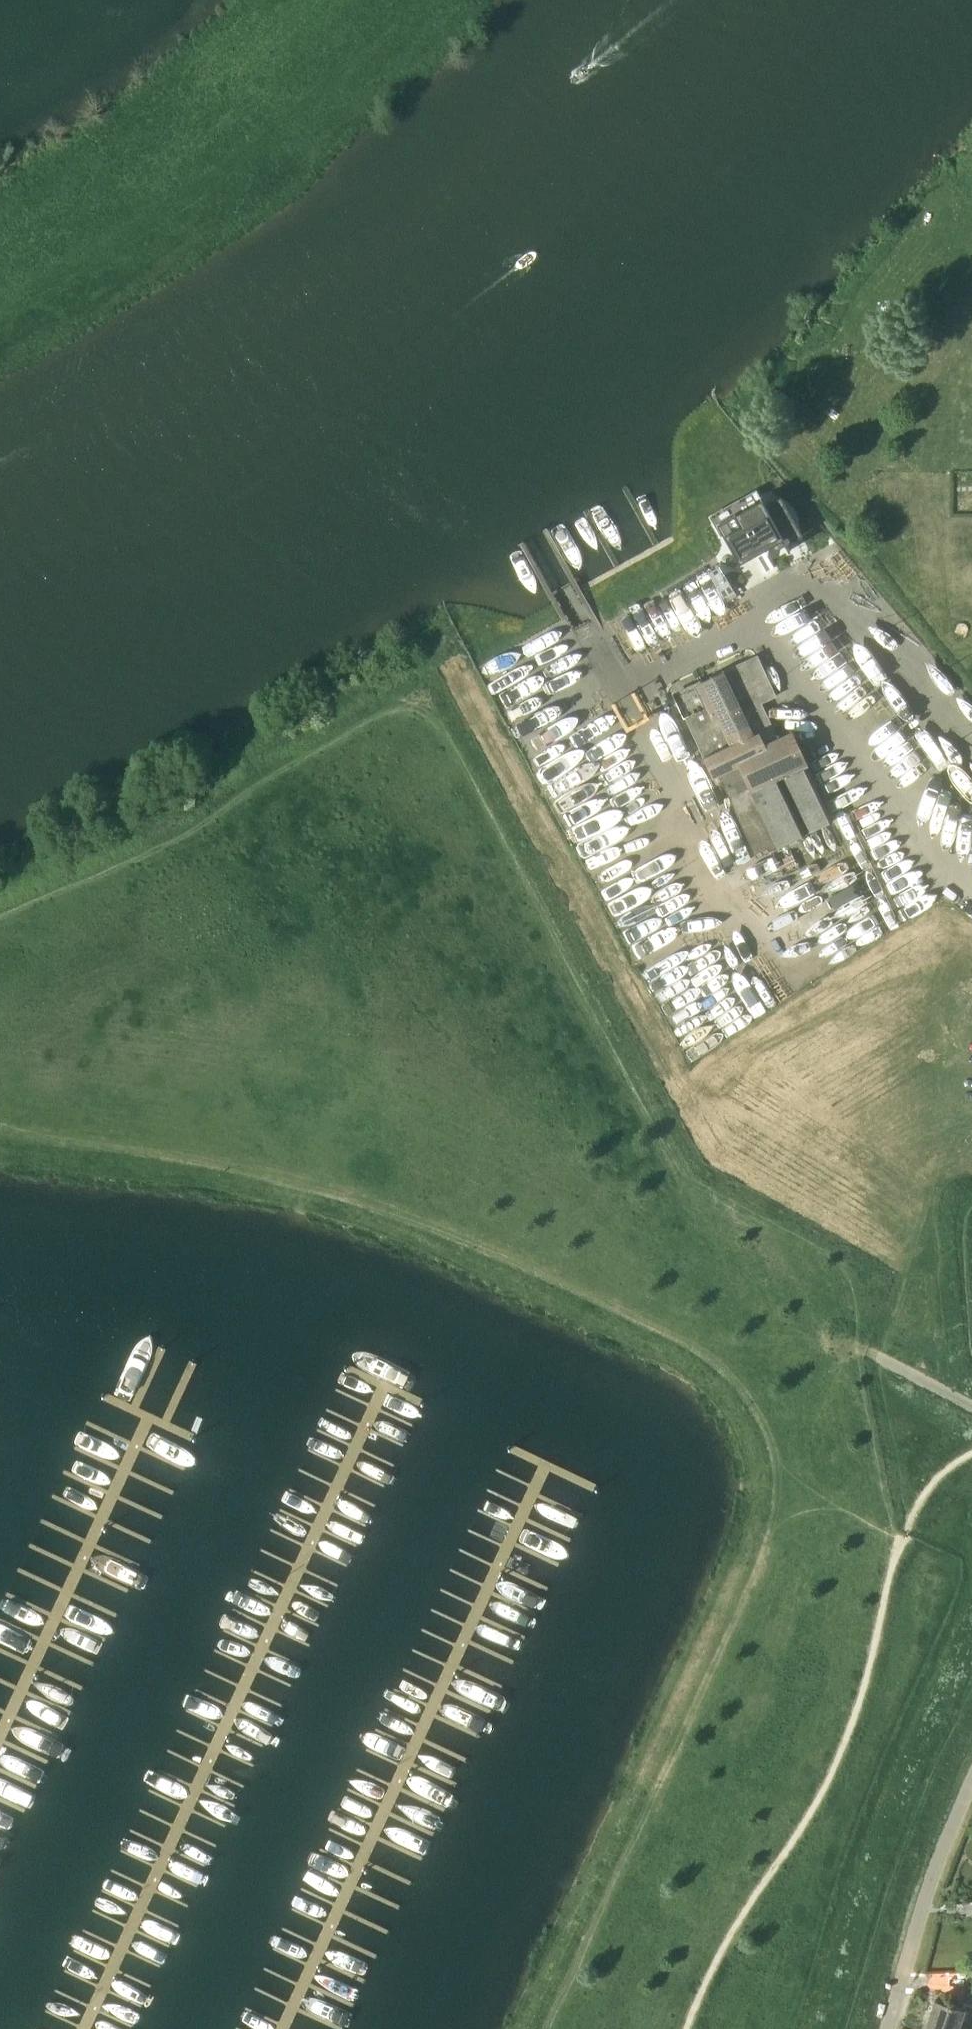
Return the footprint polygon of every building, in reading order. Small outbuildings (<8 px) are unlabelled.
[(723,533),(746,572),(778,554),(781,559),(809,544),(787,505),(771,514),(768,508),(723,533)] [(876,656),(881,678),(891,676),(886,654),(876,656)] [(758,856),(832,821),(815,784),(817,784),(792,731),(778,737),(778,735),(776,736),(757,694),(771,688),(757,656),(724,672),(702,682),(676,694),(717,784),(723,781),(758,856)] [(891,746),(909,746),(909,736),(906,736),(906,728),(891,728),(890,709),(876,709),(877,732),(891,731),(891,746)] [(961,2021),(971,2024),(971,2011),(935,1999),(935,2000),(935,2001),(926,2028),(931,2028),(958,2028),(961,2021)]
